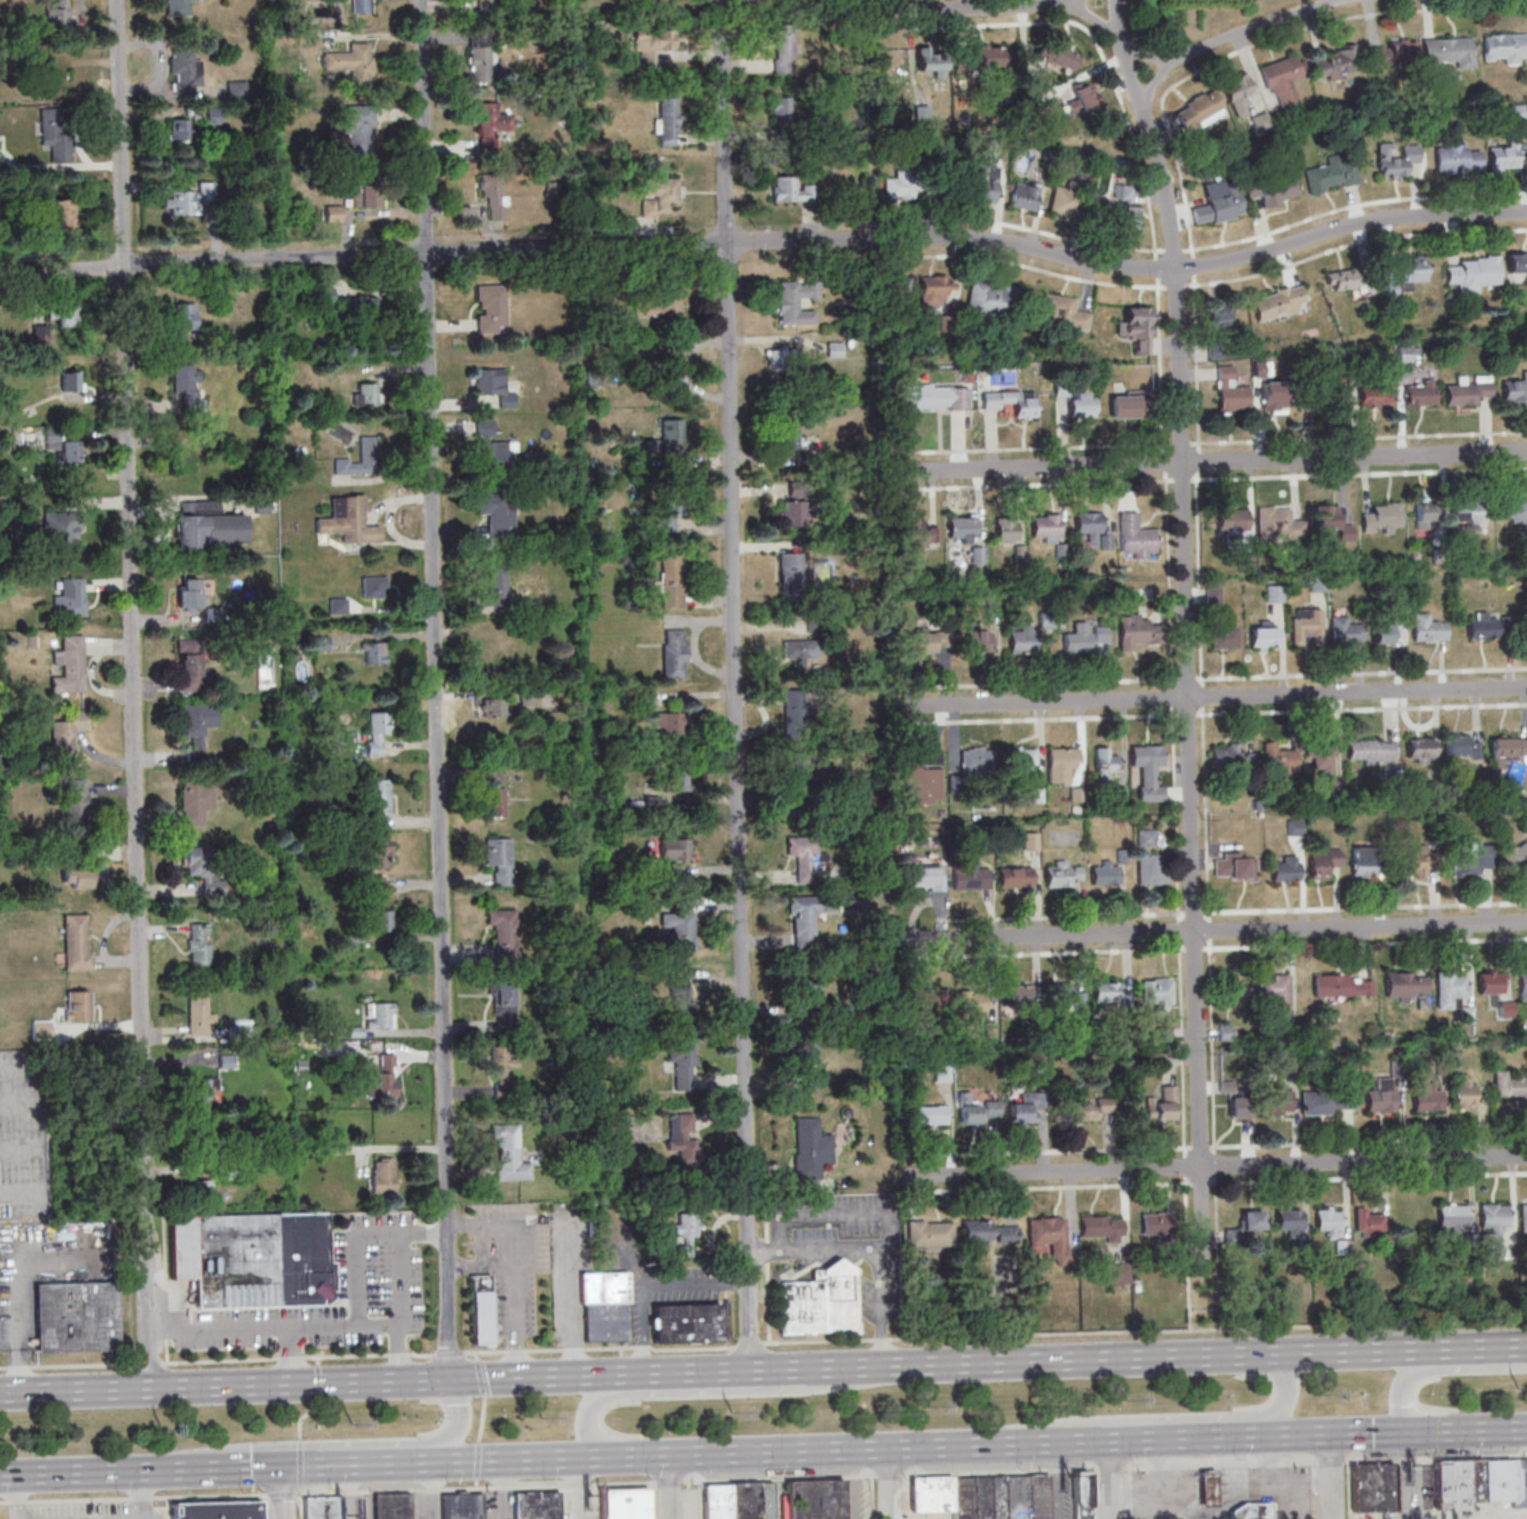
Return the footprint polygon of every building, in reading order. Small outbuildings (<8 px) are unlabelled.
[(54,3),(46,3),(46,26),(70,26),(70,0),(54,0),(54,3)] [(169,16),(189,16),(189,0),(169,0),(169,16)] [(353,10),(372,10),(372,0),(353,0),(353,10)] [(794,73),(794,27),(775,27),(775,73),(794,73)] [(674,50),(674,33),(641,33),(641,63),(655,63),(655,50),(674,50)] [(1483,34),(1484,63),(1520,63),(1520,56),(1526,56),(1526,33),(1483,34)] [(470,73),(495,73),(495,36),(470,36),(470,73)] [(1474,68),(1473,37),(1423,38),(1423,61),(1455,61),(1455,69),(1474,68)] [(1034,59),(1066,73),(1075,52),(1043,38),(1034,59)] [(1368,46),(1368,68),(1418,66),(1417,39),(1387,40),(1388,45),(1368,46)] [(351,71),(351,80),(372,80),(372,42),(350,43),(350,52),(324,52),(324,72),(351,71)] [(973,45),(973,67),(1005,67),(1005,45),(973,45)] [(1359,75),(1355,48),(1312,54),(1315,81),(1359,75)] [(194,91),(194,49),(172,49),(171,90),(194,91)] [(945,78),(945,51),(918,51),(918,69),(934,69),(934,78),(945,78)] [(1261,65),(1275,109),(1299,102),(1292,80),(1307,75),(1300,53),(1261,65)] [(1253,93),(1247,73),(1223,80),(1234,116),(1251,111),(1246,95),(1253,93)] [(1073,88),(1076,99),(1068,102),(1071,114),(1098,106),(1091,82),(1073,88)] [(1225,112),(1214,88),(1176,107),(1187,130),(1225,112)] [(657,147),(678,146),(677,97),(657,97),(658,119),(656,119),(657,147)] [(792,97),(772,97),(772,121),(792,121),(792,97)] [(1524,105),(1511,105),(1511,122),(1524,122),(1524,105)] [(345,155),(372,155),(372,110),(345,110),(345,155)] [(514,112),(480,112),(480,148),(496,148),(496,131),(514,131),(514,112)] [(191,119),(169,119),(169,140),(191,140),(191,119)] [(72,162),(72,128),(42,128),(42,149),(51,149),(51,162),(72,162)] [(1483,173),(1483,148),(1462,148),(1462,138),(1445,138),(1445,148),(1435,148),(1435,173),(1483,173)] [(1489,143),(1489,171),(1518,171),(1518,143),(1489,143)] [(1377,144),(1378,178),(1409,177),(1409,164),(1420,164),(1419,145),(1401,145),(1401,155),(1390,156),(1390,144),(1377,144)] [(1325,156),(1327,165),(1304,169),(1309,193),(1358,184),(1352,152),(1325,156)] [(972,205),(995,207),(998,165),(975,163),(972,205)] [(1292,169),(1244,180),(1248,198),(1260,195),(1263,207),(1299,199),(1292,169)] [(885,199),(915,199),(915,173),(895,173),(895,178),(885,178),(885,199)] [(507,195),(503,195),(502,176),(481,176),(481,198),(490,197),(490,220),(508,220),(507,195)] [(797,176),(773,177),(773,202),(816,201),(815,184),(797,185),(797,176)] [(377,207),(377,177),(347,177),(347,207),(377,207)] [(642,178),(642,215),(667,215),(667,206),(678,205),(677,177),(642,178)] [(1196,226),(1244,216),(1236,182),(1226,185),(1225,178),(1202,184),(1206,204),(1192,207),(1196,226)] [(1040,184),(1015,179),(1010,206),(1035,211),(1040,184)] [(164,215),(195,215),(195,198),(214,198),(214,182),(199,182),(199,191),(164,191),(164,215)] [(1075,182),(1067,183),(1067,186),(1050,188),(1052,216),(1078,213),(1075,182)] [(1134,186),(1115,184),(1113,200),(1132,202),(1134,186)] [(76,200),(50,200),(50,219),(76,219),(76,200)] [(1137,228),(1137,205),(1115,205),(1115,228),(1137,228)] [(1507,273),(1526,273),(1526,253),(1507,253),(1507,273)] [(1426,256),(1400,256),(1400,281),(1426,281),(1426,256)] [(1458,294),(1479,293),(1479,284),(1501,283),(1500,259),(1446,260),(1446,284),(1457,283),(1458,294)] [(1357,268),(1325,273),(1328,292),(1360,287),(1357,268)] [(921,306),(944,306),(944,293),(954,293),(954,276),(921,276),(921,306)] [(911,277),(893,277),(893,310),(911,310),(911,277)] [(966,313),(1010,319),(1014,285),(970,280),(966,313)] [(816,324),(816,310),(798,310),(798,298),(820,298),(820,281),(776,281),(777,324),(816,324)] [(1297,301),(1305,299),(1302,284),(1251,296),(1257,321),(1299,312),(1297,301)] [(477,285),(478,333),(506,333),(505,285),(477,285)] [(634,317),(680,317),(680,291),(634,291),(634,317)] [(1077,298),(1044,293),(1040,323),(1088,330),(1091,312),(1075,310),(1077,298)] [(1231,329),(1227,300),(1205,304),(1209,323),(1218,322),(1220,331),(1231,329)] [(195,329),(195,302),(174,302),(174,329),(195,329)] [(56,305),(56,326),(34,326),(33,340),(79,341),(79,305),(56,305)] [(1118,321),(1118,335),(1131,335),(1131,354),(1150,354),(1151,307),(1126,307),(1126,321),(1118,321)] [(828,342),(828,357),(844,357),(844,342),(828,342)] [(804,372),(804,348),(768,348),(768,372),(804,372)] [(682,360),(664,360),(664,391),(682,391),(682,360)] [(205,389),(199,389),(199,365),(174,365),(174,397),(184,397),(184,406),(205,406),(205,389)] [(1217,412),(1249,412),(1249,386),(1234,386),(1234,365),(1217,366),(1217,412)] [(505,369),(477,368),(476,394),(501,394),(501,408),(515,408),(516,392),(505,392),(505,369)] [(61,371),(61,392),(83,392),(83,371),(61,371)] [(1526,401),(1526,371),(1522,371),(1522,380),(1503,381),(1503,401),(1526,401)] [(1446,405),(1480,404),(1479,396),(1492,395),(1491,376),(1470,376),(1470,377),(1456,377),(1456,386),(1445,386),(1446,405)] [(1286,381),(1262,381),(1262,411),(1286,411),(1286,381)] [(1405,405),(1434,405),(1434,382),(1405,382),(1405,405)] [(355,405),(378,405),(378,384),(355,384),(355,405)] [(968,410),(968,385),(897,385),(897,410),(968,410)] [(1345,407),(1345,385),(1313,385),(1313,407),(1345,407)] [(1391,406),(1391,388),(1359,388),(1359,406),(1391,406)] [(983,391),(983,409),(1014,409),(1014,418),(1035,418),(1035,391),(983,391)] [(1069,392),(1069,416),(1094,416),(1094,392),(1069,392)] [(1110,392),(1110,418),(1140,418),(1140,392),(1110,392)] [(662,419),(662,455),(684,455),(684,419),(662,419)] [(478,471),(508,470),(506,421),(476,422),(478,471)] [(797,424),(778,424),(778,450),(806,450),(806,436),(797,436),(797,424)] [(379,436),(360,436),(360,459),(335,459),(335,474),(379,474),(379,436)] [(84,463),(84,437),(45,437),(45,449),(57,449),(57,463),(84,463)] [(515,512),(505,512),(505,493),(479,493),(478,514),(489,514),(489,536),(515,536),(515,512)] [(331,496),(332,517),(317,517),(317,533),(342,533),(342,543),(380,542),(380,524),(365,524),(364,495),(331,496)] [(220,500),(178,500),(178,545),(247,545),(246,514),(220,514),(220,500)] [(1451,500),(1451,521),(1483,521),(1483,511),(1479,511),(1479,500),(1451,500)] [(1526,517),(1526,500),(1502,500),(1502,512),(1498,512),(1498,522),(1526,522),(1526,517)] [(781,501),(781,527),(805,527),(805,501),(781,501)] [(657,513),(657,526),(682,526),(682,502),(665,502),(665,513),(657,513)] [(1437,502),(1416,502),(1416,529),(1437,529),(1437,502)] [(1401,503),(1371,503),(1371,512),(1362,512),(1362,532),(1401,532),(1401,503)] [(1351,526),(1338,526),(1338,505),(1314,505),(1314,530),(1340,530),(1340,535),(1351,535),(1351,526)] [(1291,506),(1258,507),(1258,539),(1305,538),(1304,519),(1291,519),(1291,506)] [(1235,511),(1239,529),(1251,526),(1247,509),(1235,511)] [(81,512),(44,512),(44,554),(81,554),(81,512)] [(1138,512),(1120,512),(1120,552),(1130,552),(1130,559),(1155,559),(1155,529),(1138,529),(1138,512)] [(1075,513),(1075,533),(1085,533),(1085,542),(1100,542),(1100,513),(1075,513)] [(1060,514),(1031,514),(1031,534),(1041,534),(1041,542),(1060,542),(1060,514)] [(948,542),(976,542),(976,517),(948,517),(948,542)] [(926,548),(926,542),(937,542),(937,528),(924,528),(924,519),(904,519),(904,548),(926,548)] [(1017,520),(996,520),(996,542),(1017,542),(1017,520)] [(780,597),(805,597),(805,552),(780,552),(780,597)] [(684,609),(684,556),(662,556),(662,609),(684,609)] [(484,568),(484,606),(507,606),(507,568),(484,568)] [(363,597),(387,597),(387,576),(363,576),(363,597)] [(179,607),(202,607),(202,577),(179,577),(179,607)] [(1310,591),(1324,591),(1324,577),(1310,577),(1310,591)] [(54,616),(86,616),(86,578),(62,578),(62,593),(54,593),(54,616)] [(1283,603),(1283,585),(1266,585),(1266,603),(1283,603)] [(1220,601),(1221,588),(1207,588),(1207,601),(1220,601)] [(1303,645),(1303,637),(1312,637),(1312,643),(1321,643),(1321,609),(1291,609),(1291,645),(1303,645)] [(1496,639),(1496,612),(1475,612),(1475,616),(1467,616),(1467,639),(1496,639)] [(1434,613),(1412,613),(1412,642),(1446,642),(1446,622),(1434,622),(1434,613)] [(1119,614),(1120,651),(1133,651),(1133,642),(1163,642),(1163,623),(1139,623),(1139,614),(1119,614)] [(1330,643),(1362,643),(1362,625),(1350,625),(1350,615),(1330,615),(1330,643)] [(1392,644),(1392,632),(1401,632),(1401,617),(1373,617),(1373,644),(1392,644)] [(1090,641),(1108,642),(1108,625),(1091,625),(1091,622),(1073,622),(1073,632),(1064,632),(1063,651),(1090,652),(1090,641)] [(1037,654),(1037,626),(1009,626),(1009,654),(1037,654)] [(1238,626),(1210,626),(1210,649),(1238,649),(1238,626)] [(1252,646),(1279,646),(1279,626),(1252,626),(1252,646)] [(663,629),(663,678),(685,678),(685,629),(663,629)] [(966,654),(995,654),(995,630),(966,630),(966,654)] [(934,654),(934,633),(904,633),(904,654),(934,654)] [(85,635),(62,635),(62,651),(53,651),(53,664),(62,664),(62,675),(51,675),(51,692),(85,692),(85,635)] [(179,639),(179,690),(204,690),(204,639),(179,639)] [(819,640),(783,640),(783,658),(819,658),(819,640)] [(364,642),(364,664),(386,664),(386,642),(364,642)] [(521,690),(521,705),(534,705),(534,690),(521,690)] [(784,691),(785,739),(806,738),(805,690),(784,691)] [(482,699),(482,716),(510,716),(510,699),(482,699)] [(204,727),(218,727),(218,705),(181,704),(180,736),(192,736),(191,758),(203,758),(204,727)] [(51,721),(52,760),(73,760),(73,730),(88,730),(87,710),(70,710),(70,721),(51,721)] [(368,712),(368,756),(382,756),(382,734),(389,734),(389,712),(368,712)] [(662,735),(685,735),(685,712),(652,712),(652,727),(662,727),(662,735)] [(1467,735),(1444,735),(1444,758),(1480,758),(1480,741),(1467,741),(1467,735)] [(1406,761),(1434,761),(1434,737),(1406,737),(1406,761)] [(1490,737),(1490,769),(1502,769),(1502,758),(1526,758),(1526,765),(1526,737),(1490,737)] [(1393,760),(1393,740),(1347,740),(1348,762),(1376,762),(1376,760),(1393,760)] [(1297,771),(1297,750),(1277,750),(1277,741),(1264,741),(1264,771),(1297,771)] [(1163,765),(1163,745),(1131,745),(1131,766),(1140,766),(1140,801),(1164,801),(1164,783),(1154,783),(1154,765),(1163,765)] [(1212,745),(1212,768),(1255,768),(1255,753),(1241,753),(1241,745),(1212,745)] [(1313,774),(1333,774),(1333,745),(1313,745),(1313,774)] [(961,748),(961,774),(992,774),(992,748),(961,748)] [(1011,748),(1011,774),(1036,774),(1036,748),(1011,748)] [(1048,748),(1048,783),(1068,783),(1068,770),(1077,770),(1077,748),(1048,748)] [(1096,782),(1107,782),(1107,771),(1118,771),(1118,757),(1108,757),(1108,748),(1096,748),(1096,782)] [(905,761),(905,803),(941,803),(941,750),(919,750),(919,761),(905,761)] [(807,759),(787,760),(788,793),(818,792),(817,770),(807,770),(807,759)] [(504,816),(504,766),(485,766),(485,816),(504,816)] [(688,766),(663,766),(663,791),(688,791),(688,766)] [(87,823),(87,779),(67,779),(67,823),(87,823)] [(391,826),(391,779),(370,779),(370,826),(391,826)] [(181,825),(204,825),(204,809),(213,809),(213,784),(182,783),(181,825)] [(1302,820),(1288,820),(1288,834),(1302,834),(1302,820)] [(1156,846),(1156,829),(1138,829),(1138,846),(1156,846)] [(1038,832),(1024,832),(1024,850),(1038,850),(1038,832)] [(787,855),(798,855),(798,882),(810,882),(810,871),(827,871),(827,852),(817,852),(817,835),(787,835),(787,855)] [(511,838),(485,838),(485,866),(493,866),(493,885),(511,885),(511,838)] [(691,839),(660,839),(660,859),(691,859),(691,839)] [(366,841),(366,868),(391,868),(391,841),(366,841)] [(1480,875),(1480,869),(1493,869),(1492,841),(1469,842),(1469,853),(1446,853),(1447,876),(1480,875)] [(1502,869),(1526,869),(1526,844),(1502,844),(1502,869)] [(186,847),(186,876),(202,876),(202,894),(225,894),(225,876),(213,876),(213,847),(186,847)] [(1351,847),(1351,877),(1376,877),(1376,847),(1351,847)] [(1309,850),(1309,879),(1330,879),(1330,868),(1340,868),(1340,850),(1309,850)] [(1398,874),(1429,874),(1429,850),(1398,850),(1398,874)] [(1214,880),(1255,880),(1255,853),(1214,853),(1214,880)] [(1137,884),(1166,884),(1166,854),(1137,854),(1137,884)] [(1299,856),(1271,856),(1271,881),(1299,881),(1299,856)] [(989,868),(976,868),(976,858),(962,858),(962,868),(953,868),(954,889),(989,889),(989,868)] [(1119,861),(1091,861),(1091,884),(1119,884),(1119,861)] [(1081,886),(1081,862),(1045,862),(1045,886),(1081,886)] [(90,889),(90,867),(62,867),(62,889),(90,889)] [(943,890),(943,867),(909,867),(909,890),(943,890)] [(998,887),(1031,887),(1031,868),(998,868),(998,887)] [(814,913),(835,913),(835,896),(791,896),(791,946),(814,946),(814,913)] [(694,949),(693,904),(661,904),(661,927),(671,927),(671,949),(694,949)] [(487,909),(487,927),(494,927),(494,958),(516,958),(516,909),(487,909)] [(394,931),(394,910),(374,910),(374,931),(394,931)] [(64,970),(90,970),(90,915),(64,915),(64,970)] [(211,966),(211,924),(188,924),(188,966),(211,966)] [(1518,997),(1526,997),(1526,968),(1526,972),(1518,972),(1518,997)] [(1478,971),(1478,994),(1490,994),(1490,1005),(1498,1005),(1498,1017),(1513,1017),(1513,1001),(1502,1001),(1502,971),(1478,971)] [(1396,1002),(1407,1002),(1407,992),(1428,992),(1428,972),(1384,972),(1384,995),(1396,995),(1396,1002)] [(1467,997),(1467,972),(1436,972),(1436,1010),(1457,1010),(1457,997),(1467,997)] [(1289,1009),(1289,974),(1261,974),(1261,998),(1268,998),(1268,1009),(1289,1009)] [(1313,975),(1313,995),(1372,995),(1372,975),(1313,975)] [(1171,978),(1142,978),(1142,999),(1152,999),(1152,1009),(1171,1009),(1171,978)] [(819,979),(794,979),(794,1006),(819,1006),(819,979)] [(515,981),(494,981),(493,1015),(515,1015),(515,981)] [(1118,981),(1093,981),(1093,1001),(1118,1001),(1118,981)] [(1082,991),(1072,991),(1072,982),(1048,982),(1048,1009),(1082,1009),(1082,991)] [(1031,985),(1001,985),(1001,1005),(1031,1005),(1031,985)] [(669,1016),(691,1016),(691,986),(669,986),(669,1016)] [(945,988),(906,988),(906,1011),(945,1011),(945,988)] [(959,989),(959,1011),(984,1011),(984,989),(959,989)] [(92,991),(64,991),(64,1021),(92,1021),(92,991)] [(188,1035),(209,1035),(209,1024),(212,1024),(212,996),(188,996),(188,1035)] [(394,1002),(371,1002),(371,1029),(394,1029),(394,1002)] [(31,1039),(51,1039),(51,1019),(31,1019),(31,1039)] [(228,1040),(251,1040),(251,1025),(228,1025),(228,1040)] [(1157,1028),(1157,1041),(1170,1041),(1170,1028),(1157,1028)] [(674,1061),(674,1090),(695,1089),(694,1037),(668,1037),(669,1061),(674,1061)] [(794,1089),(816,1089),(816,1040),(794,1040),(794,1089)] [(518,1068),(518,1047),(493,1047),(493,1097),(510,1097),(510,1068),(518,1068)] [(368,1073),(368,1099),(396,1099),(396,1054),(379,1054),(379,1073),(368,1073)] [(949,1066),(937,1066),(937,1080),(949,1080),(949,1066)] [(1519,1097),(1519,1105),(1526,1105),(1526,1079),(1506,1080),(1506,1070),(1493,1070),(1494,1098),(1519,1097)] [(1453,1075),(1453,1108),(1475,1108),(1475,1075),(1453,1075)] [(194,1077),(194,1100),(211,1100),(211,1090),(218,1090),(218,1077),(194,1077)] [(1395,1112),(1395,1077),(1365,1077),(1365,1112),(1395,1112)] [(1412,1111),(1442,1111),(1442,1090),(1433,1090),(1433,1083),(1412,1083),(1412,1111)] [(1148,1097),(1149,1119),(1176,1118),(1176,1085),(1160,1086),(1160,1097),(1148,1097)] [(1292,1115),(1292,1085),(1268,1085),(1268,1115),(1292,1115)] [(1009,1123),(1036,1123),(1036,1109),(1043,1109),(1043,1091),(1020,1091),(1020,1102),(1009,1102),(1009,1123)] [(1333,1115),(1333,1109),(1354,1109),(1354,1091),(1301,1091),(1301,1114),(1333,1115)] [(1248,1116),(1248,1097),(1229,1097),(1229,1116),(1248,1116)] [(1066,1120),(1112,1120),(1112,1100),(1066,1100),(1066,1120)] [(981,1118),(999,1118),(999,1102),(959,1102),(959,1123),(981,1123),(981,1118)] [(920,1105),(920,1124),(946,1124),(946,1105),(920,1105)] [(668,1113),(668,1150),(679,1150),(679,1163),(695,1163),(695,1113),(668,1113)] [(820,1117),(794,1117),(794,1180),(821,1180),(821,1163),(832,1163),(832,1135),(820,1135),(820,1117)] [(520,1124),(496,1124),(496,1180),(531,1180),(531,1162),(520,1162),(520,1124)] [(397,1193),(397,1158),(372,1158),(372,1193),(397,1193)] [(1509,1204),(1479,1204),(1479,1232),(1483,1232),(1483,1258),(1499,1258),(1499,1227),(1509,1227),(1509,1204)] [(1469,1205),(1437,1205),(1437,1227),(1469,1227),(1469,1205)] [(1324,1230),(1324,1237),(1341,1237),(1341,1209),(1315,1209),(1315,1230),(1324,1230)] [(1275,1210),(1275,1236),(1302,1236),(1302,1210),(1275,1210)] [(1263,1211),(1241,1211),(1241,1230),(1263,1230),(1263,1211)] [(1355,1234),(1383,1233),(1383,1211),(1354,1211),(1355,1234)] [(699,1212),(676,1212),(676,1255),(689,1255),(689,1239),(699,1239),(699,1212)] [(1141,1236),(1168,1236),(1168,1213),(1141,1213),(1141,1236)] [(327,1214),(328,1264),(333,1264),(334,1293),(332,1299),(328,1304),(322,1306),(197,1310),(196,1281),(172,1281),(170,1219),(327,1214)] [(1080,1216),(1081,1237),(1106,1237),(1106,1242),(1123,1242),(1122,1216),(1080,1216)] [(1028,1217),(1028,1245),(1051,1245),(1051,1264),(1066,1264),(1065,1217),(1028,1217)] [(990,1220),(962,1220),(963,1241),(997,1240),(997,1243),(1018,1243),(1017,1226),(990,1226),(990,1220)] [(952,1221),(907,1221),(907,1246),(952,1246),(952,1221)] [(1349,1240),(1335,1240),(1335,1253),(1349,1253),(1349,1240)] [(857,1332),(855,1264),(812,1265),(812,1281),(779,1282),(781,1334),(857,1332)] [(629,1341),(629,1271),(583,1271),(583,1341),(629,1341)] [(493,1275),(470,1275),(470,1348),(493,1348),(493,1275)] [(35,1283),(36,1352),(118,1351),(117,1282),(35,1283)] [(720,1342),(719,1303),(652,1304),(653,1343),(720,1342)] [(1494,1461),(1508,1460),(1509,1500),(1495,1501),(1494,1461)] [(1508,1460),(1526,1460),(1526,1467),(1526,1507),(1509,1507),(1509,1500),(1508,1460)] [(1466,1462),(1480,1461),(1482,1501),(1467,1502),(1466,1462)] [(1482,1501),(1480,1461),(1494,1461),(1495,1501),(1482,1501)] [(1433,1509),(1431,1463),(1466,1462),(1467,1502),(1468,1508),(1433,1509)] [(1392,1511),(1350,1512),(1349,1465),(1390,1464),(1392,1511)] [(1197,1471),(1212,1471),(1213,1507),(1198,1508),(1197,1471)] [(1086,1477),(1088,1518),(1071,1518),(1069,1474),(1083,1473),(1086,1477)] [(1045,1475),(1047,1518),(1027,1518),(1025,1476),(1045,1475)] [(1025,1476),(1027,1518),(1003,1518),(1001,1477),(1025,1476)] [(909,1513),(907,1479),(949,1477),(949,1479),(950,1511),(909,1513)] [(1001,1477),(1003,1518),(989,1518),(987,1478),(1001,1477)] [(987,1478),(989,1518),(972,1518),(970,1479),(987,1478)] [(970,1479),(972,1518),(951,1518),(950,1511),(949,1479),(970,1479)] [(840,1481),(841,1518),(785,1518),(784,1483),(840,1481)] [(755,1483),(756,1518),(729,1518),(728,1485),(728,1484),(755,1483)] [(769,1483),(770,1518),(756,1518),(755,1483),(769,1483)] [(728,1485),(729,1518),(702,1518),(701,1486),(728,1485)] [(644,1490),(645,1518),(599,1518),(598,1491),(644,1490)] [(557,1492),(558,1518),(512,1518),(512,1493),(557,1492)] [(407,1494),(408,1518),(374,1518),(373,1495),(407,1494)] [(479,1494),(479,1518),(440,1518),(440,1495),(479,1494)] [(339,1499),(340,1518),(302,1518),(302,1500),(339,1499)] [(171,1502),(171,1518),(262,1518),(262,1501),(171,1502)] [(1277,1511),(1277,1518),(1229,1518),(1228,1511),(1241,1504),(1270,1504),(1270,1511),(1277,1511)]
